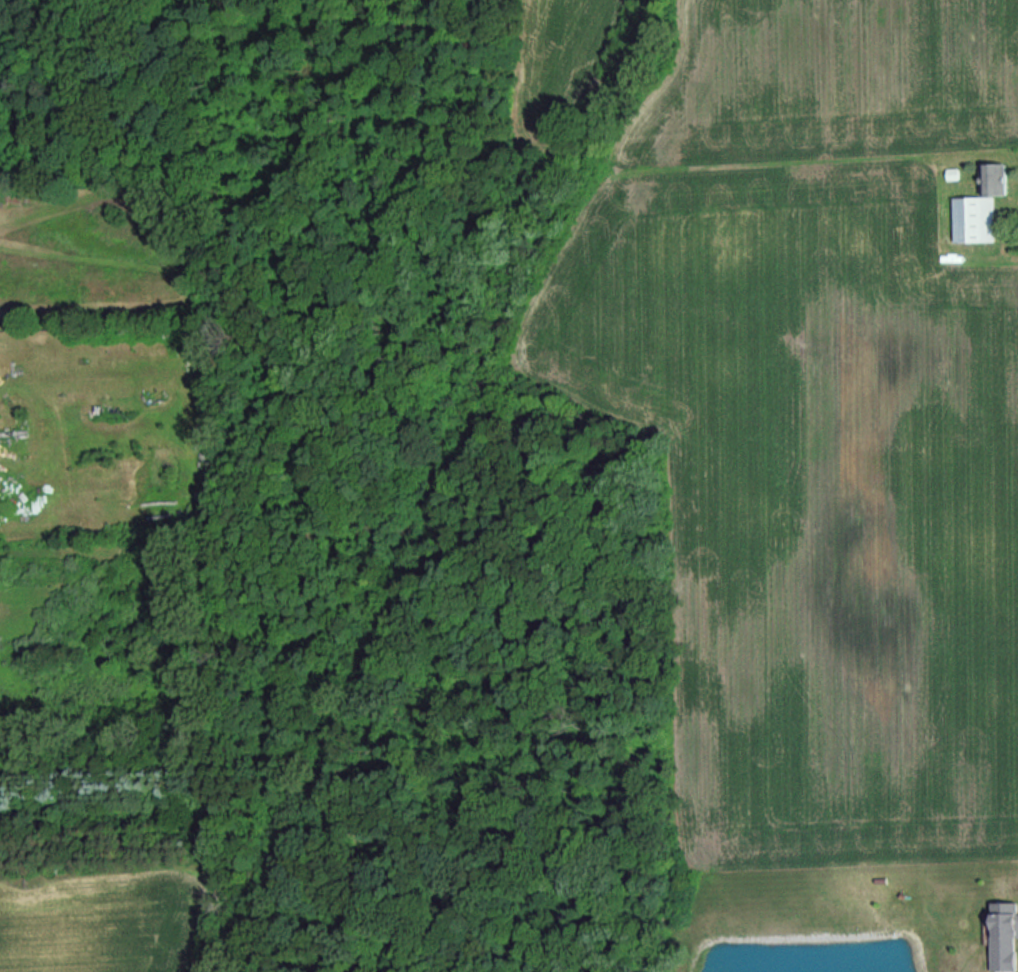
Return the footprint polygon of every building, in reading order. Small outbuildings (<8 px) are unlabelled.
[(1006,164),(979,164),(980,196),(1006,195),(1006,164)] [(993,197),(953,198),(954,243),(994,242),(993,197)] [(1017,971),(1017,939),(1017,903),(993,903),(993,915),(983,915),(983,943),(992,943),(992,971),(1017,971)]
